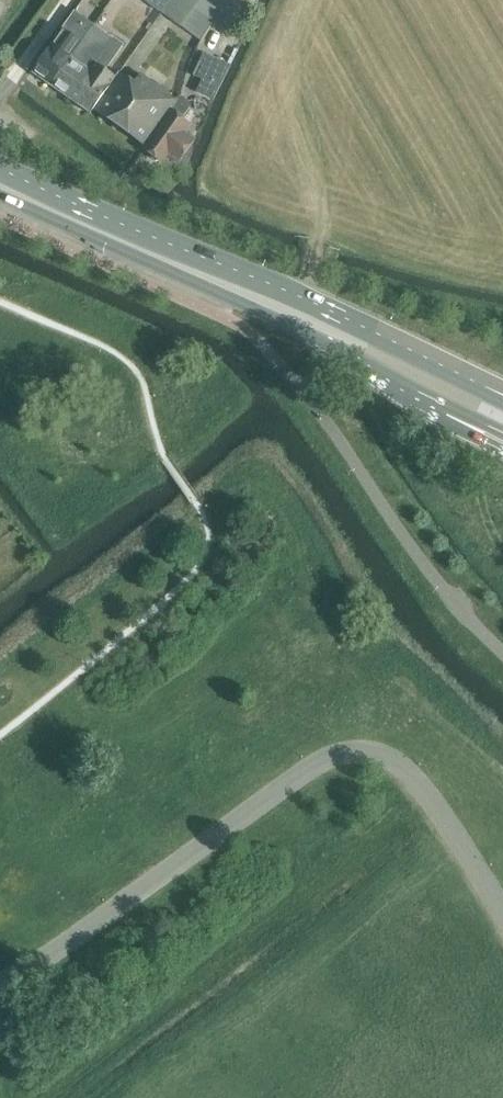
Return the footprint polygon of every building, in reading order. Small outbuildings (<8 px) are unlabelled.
[(180,26),(198,40),(219,12),(204,0),(199,0),(180,26)] [(78,46),(50,86),(90,113),(94,108),(116,77),(105,69),(123,44),(113,38),(112,38),(93,25),(78,46)] [(31,72),(50,86),(78,46),(69,40),(62,51),(51,43),(31,72)] [(202,53),(192,77),(210,84),(220,61),(202,53)] [(120,72),(116,77),(94,108),(145,144),(177,100),(140,74),(134,82),(120,72)] [(179,96),(177,100),(145,144),(142,148),(150,154),(151,157),(156,161),(160,161),(162,162),(168,153),(179,161),(195,139),(184,132),(190,123),(182,117),(191,104),(179,96)]
